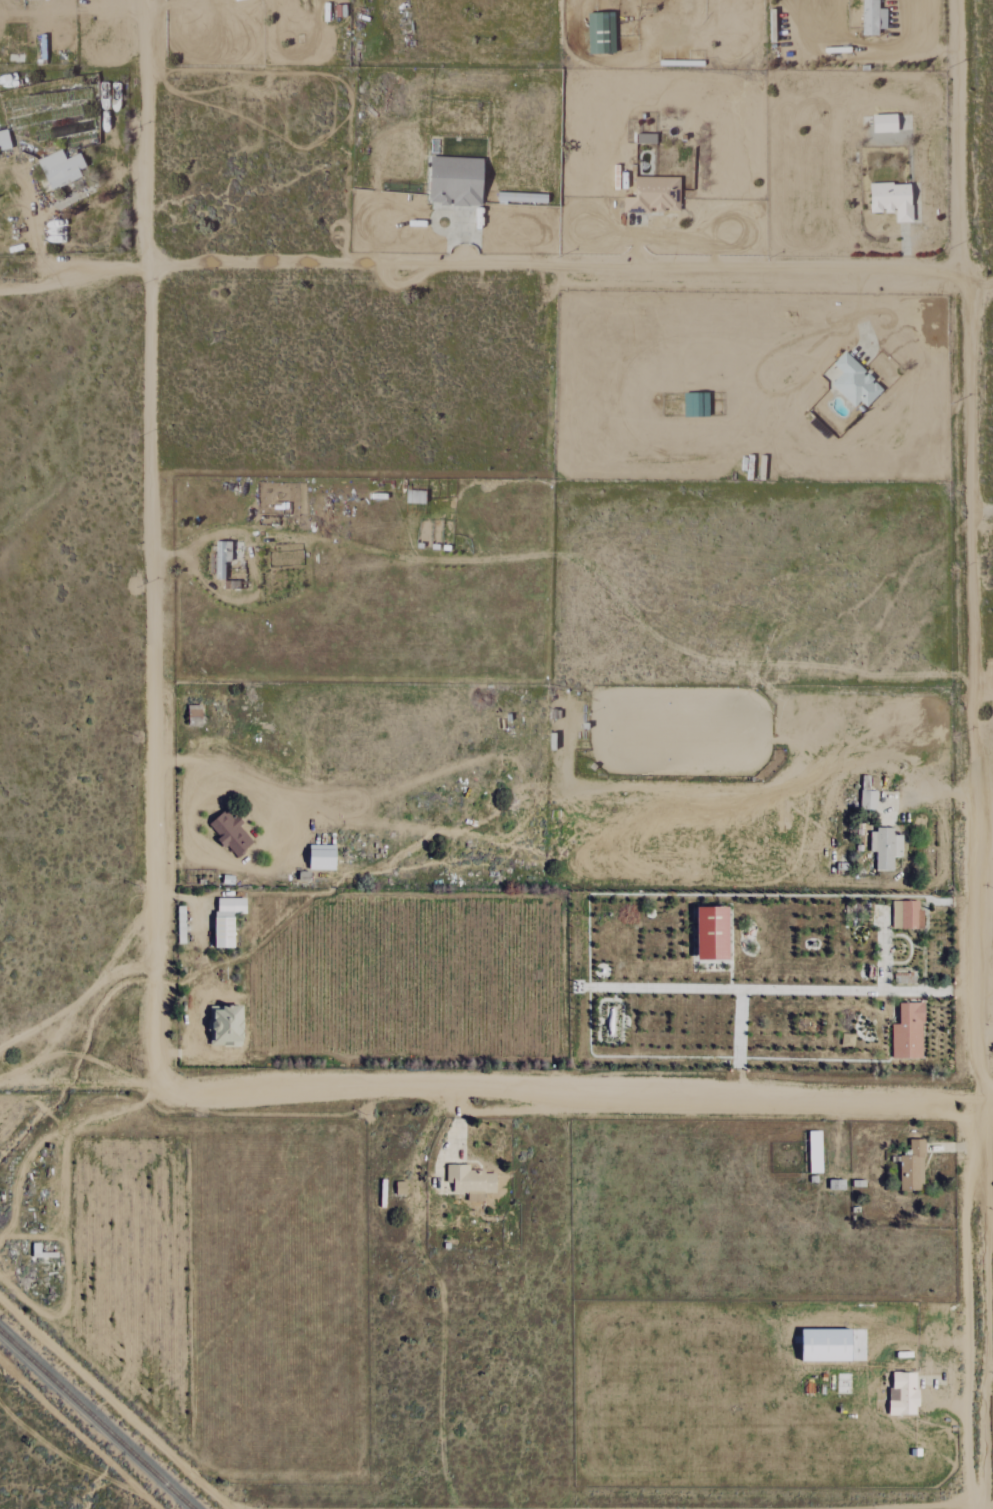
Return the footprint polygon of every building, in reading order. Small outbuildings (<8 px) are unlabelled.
[(879,36),(880,0),(863,0),(863,36),(879,36)] [(589,55),(616,54),(615,13),(588,14),(589,55)] [(873,116),(874,134),(898,133),(898,115),(873,116)] [(7,130),(0,132),(0,152),(12,149),(7,130)] [(80,154),(66,160),(62,151),(38,161),(51,191),(82,178),(79,171),(86,168),(80,154)] [(483,206),(484,159),(431,158),(430,205),(483,206)] [(681,178),(636,177),(636,198),(625,198),(624,214),(653,215),(653,213),(665,213),(665,212),(680,212),(681,178)] [(912,184),(871,185),(871,213),(896,213),(897,223),(913,223),(912,184)] [(843,374),(832,385),(855,408),(861,402),(867,408),(884,390),(846,352),(834,364),(843,374)] [(685,419),(710,418),(709,394),(684,394),(685,419)] [(212,580),(228,581),(229,543),(217,543),(217,555),(213,555),(212,580)] [(202,705),(188,706),(189,725),(202,725),(202,705)] [(878,810),(878,791),(861,790),(861,809),(878,810)] [(209,824),(235,858),(255,843),(236,819),(234,821),(226,810),(209,824)] [(877,871),(895,870),(895,857),(903,857),(903,835),(894,836),(894,829),(871,829),(871,852),(876,852),(877,871)] [(337,845),(311,845),(310,870),(336,870),(337,845)] [(216,948),(235,948),(235,914),(246,914),(246,899),(216,898),(216,948)] [(919,901),(893,902),(893,928),(924,928),(924,910),(919,910),(919,901)] [(698,907),(699,960),(730,960),(730,907),(698,907)] [(892,1025),(892,1059),(924,1059),(923,1003),(900,1003),(900,1025),(892,1025)] [(243,1008),(213,1007),(213,1045),(243,1046),(243,1008)] [(823,1173),(822,1131),(810,1131),(811,1173),(823,1173)] [(924,1191),(923,1140),(910,1140),(911,1156),(900,1156),(901,1191),(924,1191)] [(497,1172),(470,1172),(470,1166),(447,1165),(447,1183),(454,1183),(454,1193),(497,1193),(497,1172)] [(803,1361),(853,1362),(853,1330),(804,1329),(803,1361)] [(892,1416),(919,1415),(918,1373),(891,1373),(892,1416)]
